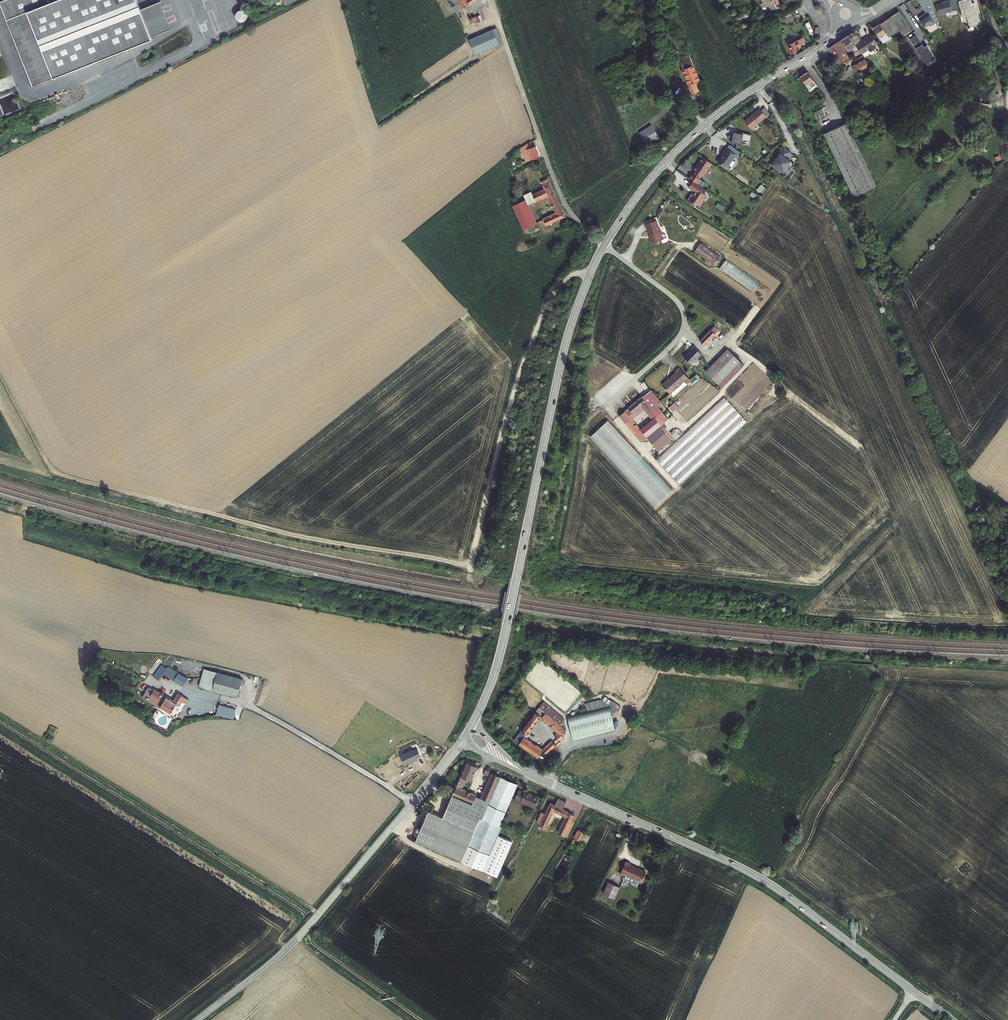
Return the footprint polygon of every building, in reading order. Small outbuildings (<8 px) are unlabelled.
[(9,4),(14,18),(28,12),(55,78),(153,38),(137,0),(20,0),(9,4)] [(482,3),(480,0),(467,0),(463,3),(461,0),(452,0),(455,5),(452,7),(456,13),(470,4),(473,9),(482,3)] [(935,4),(939,15),(956,9),(954,0),(948,0),(935,4)] [(980,22),(975,3),(972,4),(971,0),(961,0),(959,1),(962,16),(966,15),(968,24),(980,22)] [(245,21),(246,11),(236,10),(235,20),(245,21)] [(929,11),(920,17),(925,26),(934,21),(929,11)] [(28,12),(14,18),(41,84),(55,78),(28,12)] [(897,16),(888,22),(897,35),(901,40),(910,34),(897,16)] [(888,22),(877,29),(888,44),(890,42),(889,41),(897,35),(888,22)] [(502,43),(496,28),(469,40),(476,54),(502,43)] [(888,44),(877,29),(871,33),(882,48),(888,44)] [(853,34),(846,39),(859,58),(864,55),(866,57),(874,52),(872,49),(876,47),(875,47),(871,50),(865,41),(860,45),(858,47),(856,45),(859,43),(856,40),(853,34)] [(869,38),(865,41),(871,50),(875,47),(869,38)] [(846,39),(825,52),(837,70),(848,63),(844,58),(847,56),(849,60),(854,56),(860,63),(851,69),(856,75),(866,68),(846,39)] [(800,46),(799,45),(797,40),(788,45),(789,47),(788,47),(789,50),(790,49),(792,54),(797,51),(796,48),(800,46)] [(679,64),(682,70),(692,66),(689,59),(681,63),(679,64)] [(699,88),(703,86),(694,65),(692,66),(682,70),(688,86),(691,91),(699,88)] [(801,69),(796,72),(801,75),(804,79),(811,76),(809,71),(806,72),(801,69)] [(813,78),(803,84),(809,94),(819,87),(813,78)] [(87,82),(89,88),(97,87),(96,80),(87,82)] [(761,108),(746,120),(754,129),(768,117),(761,108)] [(824,108),(815,112),(818,120),(827,116),(824,108)] [(877,186),(847,122),(821,136),(851,199),(877,186)] [(652,123),(639,131),(649,145),(661,136),(652,123)] [(735,132),(732,140),(742,143),(743,139),(750,141),(752,134),(745,132),(744,135),(735,132)] [(520,148),(521,151),(530,148),(529,143),(520,148)] [(530,148),(521,151),(524,160),(521,161),(522,164),(539,157),(535,146),(530,148)] [(728,150),(719,162),(727,168),(736,155),(728,150)] [(781,155),(774,167),(787,175),(794,163),(781,155)] [(715,165),(706,160),(696,177),(705,182),(715,165)] [(525,199),(527,204),(545,195),(554,212),(541,219),(544,225),(564,214),(547,182),(540,186),(542,189),(532,194),(530,192),(523,196),(525,199)] [(693,182),(689,187),(700,195),(694,205),(699,209),(708,196),(704,192),(705,191),(693,182)] [(513,206),(524,229),(536,223),(527,204),(525,199),(513,206)] [(651,238),(653,244),(664,240),(662,235),(663,234),(662,231),(661,230),(657,221),(646,225),(648,230),(649,230),(652,237),(651,238)] [(542,242),(548,253),(559,247),(553,236),(542,242)] [(702,243),(696,252),(714,265),(720,256),(702,243)] [(680,251),(663,274),(738,328),(754,305),(680,251)] [(726,260),(720,270),(753,291),(760,281),(726,260)] [(711,330),(701,341),(705,345),(715,334),(711,330)] [(702,354),(693,345),(690,348),(691,349),(684,357),(692,365),(702,354)] [(718,384),(740,361),(727,349),(705,372),(718,384)] [(740,361),(718,384),(722,388),(744,365),(740,361)] [(678,370),(663,383),(671,392),(675,388),(677,390),(679,390),(682,388),(679,385),(685,380),(687,382),(692,379),(681,366),(677,369),(678,370)] [(760,378),(739,399),(746,406),(767,385),(760,378)] [(679,385),(682,388),(688,383),(687,382),(685,380),(679,385)] [(774,397),(778,389),(772,386),(768,395),(774,397)] [(655,403),(659,400),(651,390),(620,415),(641,441),(647,436),(641,430),(633,420),(650,406),(658,416),(663,423),(668,419),(655,403)] [(725,395),(656,458),(680,484),(748,422),(725,395)] [(675,402),(668,407),(672,412),(678,407),(675,402)] [(658,416),(641,430),(647,436),(658,450),(675,436),(663,423),(658,416)] [(606,421),(588,438),(655,507),(673,489),(606,421)] [(166,669),(161,666),(153,677),(159,680),(163,674),(166,669)] [(188,679),(168,667),(166,669),(163,674),(183,686),(188,679)] [(199,687),(238,698),(238,697),(242,679),(204,669),(199,687)] [(138,689),(145,693),(148,688),(141,683),(138,689)] [(173,702),(148,688),(145,693),(162,703),(160,707),(171,713),(176,704),(179,706),(182,702),(186,704),(188,700),(178,694),(173,702)] [(143,697),(160,707),(162,703),(145,693),(143,697)] [(564,719),(543,702),(512,740),(535,758),(540,752),(547,758),(555,748),(552,746),(548,742),(539,751),(524,739),(527,736),(526,735),(540,718),(558,733),(555,737),(560,742),(564,737),(562,735),(566,730),(564,719)] [(216,714),(233,719),(235,710),(219,705),(216,714)] [(603,707),(567,716),(573,740),(609,732),(603,707)] [(411,751),(400,756),(404,765),(415,760),(414,759),(420,757),(417,750),(411,752),(411,751)] [(476,766),(467,762),(453,796),(472,804),(476,795),(460,789),(465,778),(470,781),(476,766)] [(489,801),(500,776),(485,770),(483,774),(491,778),(482,798),(489,801)] [(486,807),(482,818),(499,826),(510,798),(516,783),(500,776),(489,801),(486,807)] [(513,799),(533,807),(537,796),(533,794),(532,796),(517,790),(513,799)] [(417,842),(462,860),(468,845),(470,841),(480,817),(482,818),(486,807),(489,801),(482,798),(476,795),(472,804),(453,796),(443,819),(429,813),(417,842)] [(557,799),(554,805),(561,808),(564,802),(557,799)] [(540,823),(545,826),(552,811),(564,816),(556,832),(562,836),(570,819),(572,814),(563,809),(566,803),(564,802),(561,808),(554,805),(549,802),(548,805),(545,804),(541,813),(544,814),(540,823)] [(539,824),(540,823),(544,814),(541,813),(540,812),(535,822),(539,824)] [(501,826),(499,826),(482,818),(480,817),(470,841),(468,845),(490,854),(498,835),(501,826)] [(569,833),(575,821),(570,819),(562,836),(567,838),(569,833)] [(418,823),(413,836),(417,838),(422,824),(418,823)] [(590,836),(578,829),(573,838),(585,845),(590,836)] [(513,842),(498,835),(490,854),(468,845),(462,860),(498,876),(513,842)] [(637,880),(642,870),(626,863),(627,861),(622,859),(616,873),(621,875),(622,873),(624,874),(622,877),(631,881),(633,878),(637,880)] [(610,899),(616,887),(605,882),(599,893),(610,899)]
